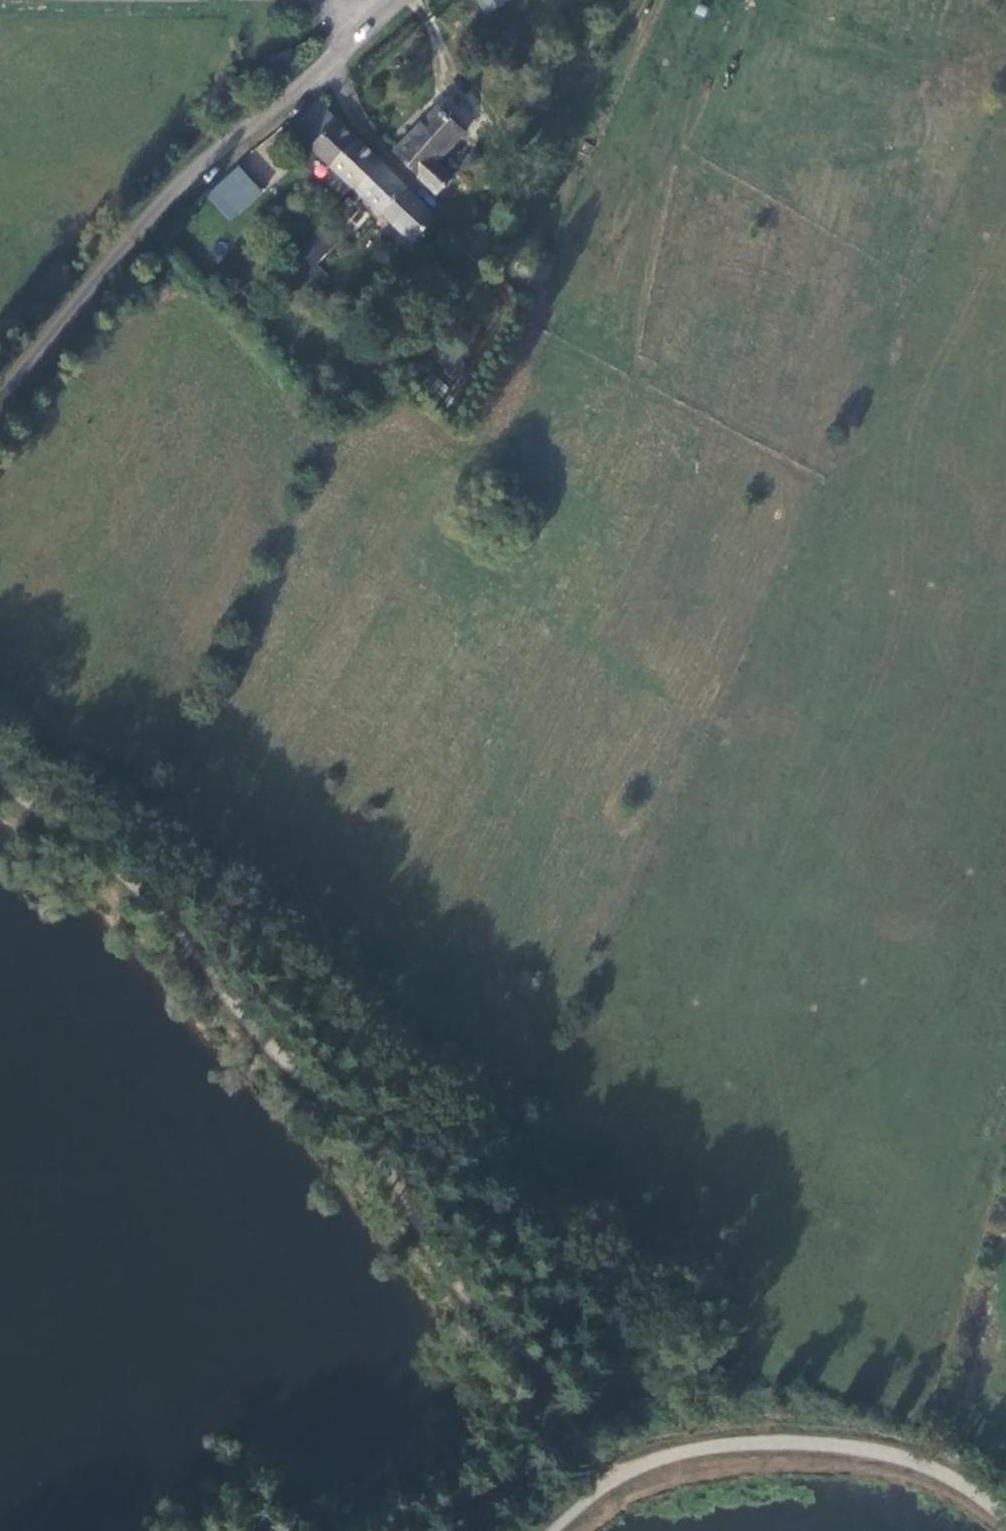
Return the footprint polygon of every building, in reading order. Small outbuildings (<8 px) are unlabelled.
[(511,0),(476,0),(482,14),(511,0)] [(342,179),(357,193),(382,166),(320,107),(296,132),(332,170),(329,173),(339,182),(342,179)] [(445,160),(468,138),(443,113),(424,132),(421,135),(445,160)] [(397,158),(423,183),(439,166),(445,160),(421,135),(397,158)] [(408,197),(411,193),(382,166),(357,193),(385,220),(388,217),(417,244),(437,223),(408,197)] [(456,184),(439,166),(423,183),(441,200),(456,184)] [(242,168),(219,188),(242,215),(265,195),(242,168)] [(341,248),(327,234),(297,265),(311,279),(341,248)]
